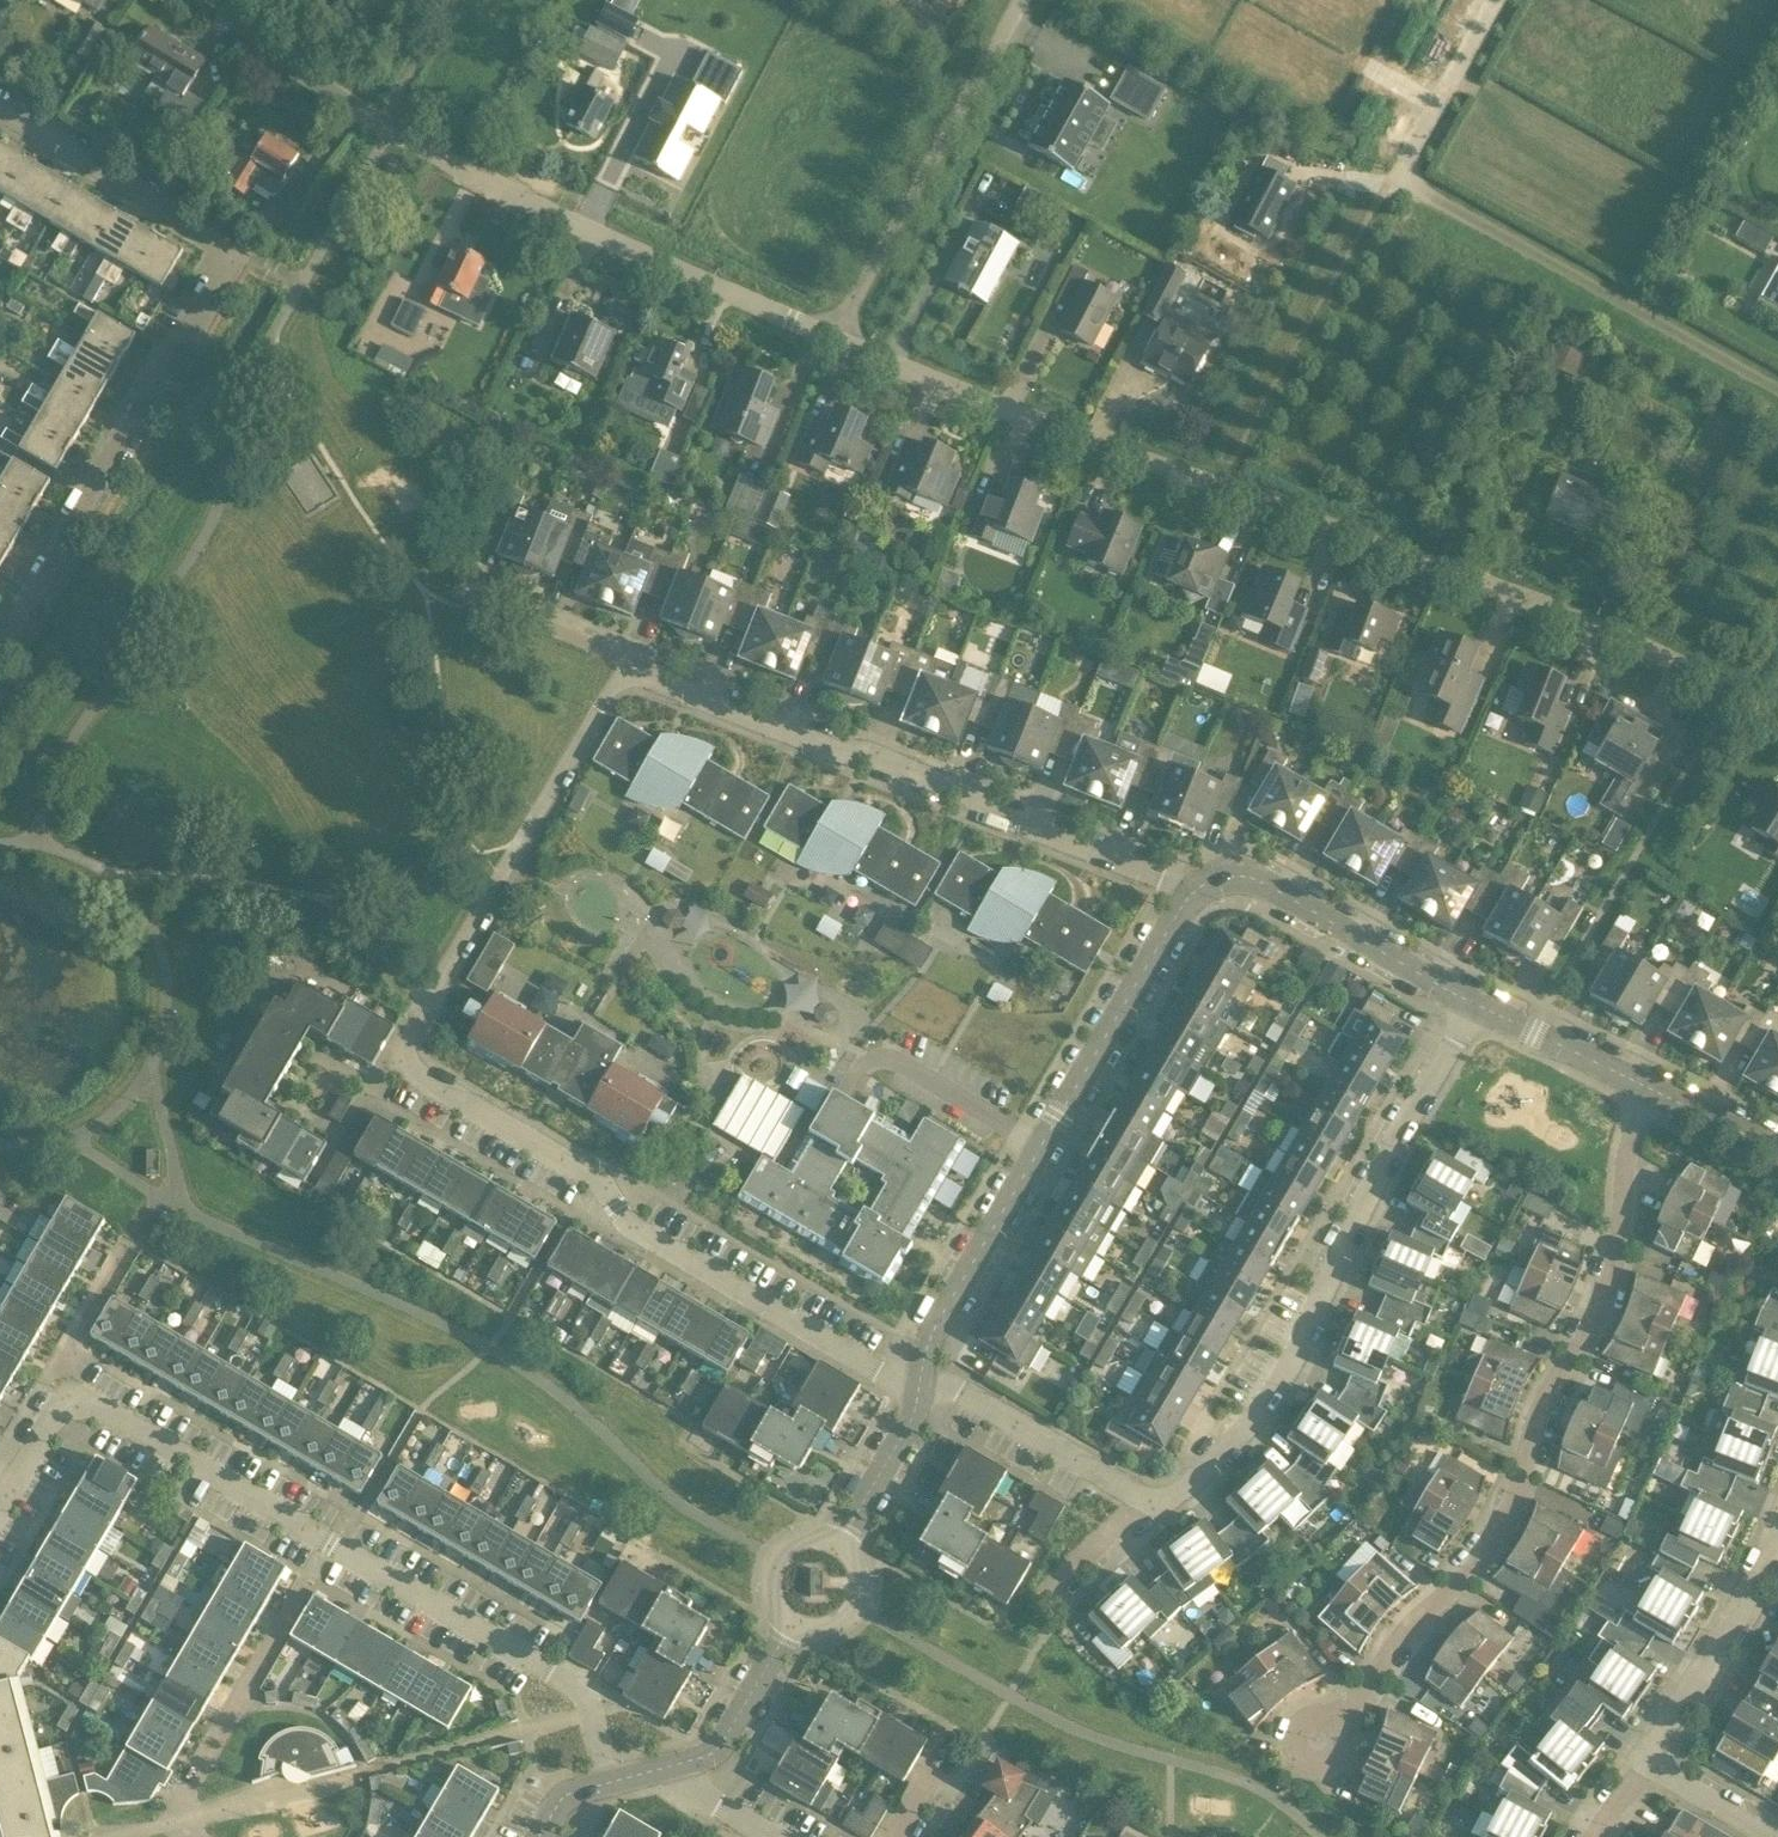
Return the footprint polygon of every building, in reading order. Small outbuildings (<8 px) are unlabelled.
[(97,12),(104,0),(78,0),(97,12)] [(106,31),(87,19),(69,50),(88,61),(106,31)] [(577,54),(613,73),(628,46),(590,27),(577,54)] [(190,53),(178,45),(150,29),(146,36),(144,35),(142,39),(144,40),(132,60),(157,75),(146,93),(160,101),(156,107),(192,128),(205,106),(185,94),(196,77),(205,61),(190,53)] [(653,121),(634,159),(677,182),(692,153),(674,144),(684,125),(702,134),(719,102),(725,105),(743,71),(708,53),(691,86),(676,78),(661,106),(660,106),(652,120),(653,121)] [(594,139),(613,104),(594,93),(602,77),(587,69),(578,87),(584,90),(566,124),(594,139)] [(1148,120),(1165,90),(1128,69),(1111,100),(1148,120)] [(1065,81),(1028,147),(1072,171),(1109,105),(1065,81)] [(68,97),(53,89),(46,102),(61,110),(68,97)] [(252,160),(242,154),(235,150),(218,179),(245,195),(252,183),(274,197),(299,157),(266,137),(252,160)] [(4,196),(26,159),(3,146),(0,152),(0,194),(4,196)] [(1288,169),(1267,158),(1261,170),(1259,169),(1232,220),(1238,223),(1235,228),(1254,238),(1256,233),(1266,238),(1293,187),(1281,181),(1288,169)] [(26,159),(4,196),(17,204),(7,223),(15,228),(48,173),(26,159)] [(35,215),(48,223),(70,186),(48,173),(15,228),(24,233),(35,215)] [(70,186),(48,223),(62,231),(51,249),(60,254),(93,199),(70,186)] [(1045,197),(1026,187),(1015,208),(1033,218),(1045,197)] [(80,241),(93,249),(115,212),(93,199),(60,254),(69,259),(80,241)] [(277,216),(266,209),(255,226),(281,243),(297,218),(282,208),(277,216)] [(115,212),(93,249),(107,257),(96,275),(105,281),(137,225),(115,212)] [(987,304),(1019,245),(975,221),(965,241),(969,243),(964,252),(960,250),(943,281),(987,304)] [(1766,255),(1774,240),(1745,224),(1736,238),(1766,255)] [(124,267),(138,275),(160,238),(137,225),(105,281),(114,286),(124,267)] [(138,275),(166,292),(173,296),(183,279),(171,272),(183,252),(160,238),(138,275)] [(478,277),(484,263),(455,250),(439,285),(431,281),(429,284),(431,285),(424,300),(439,307),(441,302),(447,289),(468,299),(463,311),(483,320),(496,294),(488,290),(491,283),(478,277)] [(1144,313),(1162,322),(1188,272),(1170,263),(1144,313)] [(1088,273),(1075,266),(1061,292),(1075,299),(1059,330),(1091,346),(1115,300),(1083,283),(1088,273)] [(21,315),(25,307),(13,300),(9,308),(21,315)] [(412,337),(425,311),(403,300),(391,327),(412,337)] [(85,338),(122,360),(135,336),(98,315),(79,305),(74,314),(92,325),(85,338)] [(133,328),(142,333),(150,320),(141,314),(133,328)] [(563,373),(579,380),(581,375),(595,382),(596,380),(595,380),(614,336),(615,337),(616,335),(571,315),(571,317),(572,317),(553,361),(551,360),(551,362),(565,368),(563,373)] [(1190,382),(1209,346),(1164,322),(1143,363),(1159,371),(1161,367),(1190,382)] [(1546,367),(1574,378),(1590,336),(1563,325),(1546,367)] [(109,382),(122,360),(85,338),(77,351),(58,341),(53,349),(109,382)] [(670,347),(653,340),(639,373),(651,378),(654,384),(648,397),(681,411),(692,385),(678,379),(689,355),(685,353),(684,348),(674,344),(670,347)] [(411,360),(383,344),(376,356),(404,372),(411,360)] [(109,382),(53,349),(48,358),(66,369),(58,382),(95,404),(109,382)] [(735,369),(733,373),(715,420),(729,425),(725,434),(730,435),(730,439),(732,442),(735,444),(739,445),(742,444),(745,442),(750,443),(751,439),(765,444),(777,413),(763,408),(773,383),(749,373),(735,369)] [(82,427),(95,404),(58,382),(51,396),(32,385),(27,394),(82,427)] [(698,419),(709,388),(695,383),(684,414),(698,419)] [(82,427),(27,394),(22,403),(40,414),(32,427),(69,449),(82,427)] [(811,427),(796,462),(824,474),(830,461),(860,474),(871,448),(857,442),(866,421),(835,408),(825,433),(811,427)] [(56,472),(69,449),(32,427),(24,440),(6,430),(1,439),(19,450),(56,472)] [(898,461),(885,491),(907,500),(910,492),(945,507),(959,476),(948,471),(955,455),(924,442),(913,468),(898,461)] [(679,459),(661,451),(649,479),(667,487),(679,459)] [(36,505),(50,482),(13,460),(12,461),(0,453),(0,466),(7,470),(0,482),(0,484),(36,505)] [(740,474),(725,511),(755,524),(770,486),(740,474)] [(1634,538),(1645,509),(1561,476),(1544,516),(1596,537),(1601,525),(1634,538)] [(989,493),(987,500),(973,536),(991,543),(996,530),(1031,543),(1042,512),(1034,509),(1041,492),(1009,480),(1002,498),(989,493)] [(599,501),(604,487),(594,482),(588,496),(599,501)] [(23,527),(36,505),(0,484),(0,514),(23,527)] [(961,511),(968,493),(959,489),(951,507),(961,511)] [(520,573),(523,575),(544,519),(519,509),(524,497),(508,491),(496,521),(509,527),(497,557),(512,563),(513,565),(513,567),(514,568),(516,570),(518,572),(520,573)] [(968,493),(961,511),(970,515),(978,497),(968,493)] [(567,528),(544,519),(523,575),(524,575),(527,576),(531,576),(532,576),(534,575),(536,575),(538,573),(553,579),(565,548),(577,553),(578,553),(590,523),(590,524),(593,517),(574,509),(567,528)] [(1081,516),(1068,547),(1086,554),(1083,560),(1121,575),(1141,529),(1103,513),(1099,523),(1081,516)] [(10,550),(23,527),(0,514),(0,544),(10,550)] [(734,517),(727,534),(742,540),(749,522),(734,517)] [(578,553),(577,553),(575,560),(588,565),(576,596),(604,607),(623,558),(607,552),(612,540),(606,538),(609,531),(590,524),(590,523),(578,553)] [(1153,575),(1168,581),(1168,582),(1182,589),(1189,605),(1205,598),(1210,600),(1222,571),(1214,568),(1211,559),(1214,552),(1185,540),(1184,542),(1169,536),(1153,575)] [(630,539),(623,558),(604,607),(632,617),(644,587),(657,592),(660,586),(659,585),(671,556),(630,539)] [(10,550),(0,544),(0,567),(10,550)] [(686,639),(707,583),(682,573),(689,555),(674,549),(671,556),(659,585),(660,586),(672,591),(660,621),(675,627),(675,628),(677,631),(679,634),(681,636),(683,637),(686,639)] [(878,553),(876,557),(866,554),(863,563),(885,572),(891,558),(878,553)] [(1306,611),(1290,604),(1299,583),(1263,569),(1253,594),(1247,591),(1238,613),(1269,625),(1262,641),(1289,652),(1306,611)] [(741,618),(752,588),(737,582),(732,593),(707,583),(686,639),(689,640),(692,640),(694,640),(697,639),(700,638),(702,637),(716,643),(728,612),(740,617),(741,618)] [(767,671),(786,622),(764,613),(771,595),(752,588),(741,618),(740,617),(737,624),(751,629),(739,660),(767,671)] [(1349,627),(1336,622),(1326,649),(1352,659),(1357,645),(1373,651),(1378,638),(1390,642),(1398,619),(1358,604),(1349,627)] [(834,620),(837,613),(818,606),(813,619),(807,617),(802,628),(786,622),(767,671),(795,682),(807,651),(820,657),(823,650),(822,650),(834,620)] [(848,703),(870,647),(853,641),(858,629),(834,620),(822,650),(823,650),(835,655),(823,685),(838,691),(839,694),(841,697),(842,698),(844,700),(847,702),(848,703)] [(1482,680),(1467,674),(1476,651),(1440,635),(1429,659),(1437,662),(1423,695),(1438,702),(1430,720),(1459,733),(1482,680)] [(1191,690),(1199,671),(1209,645),(1193,639),(1183,664),(1181,667),(1168,662),(1162,678),(1191,690)] [(904,682),(915,652),(892,643),(887,654),(870,647),(848,703),(850,703),(853,704),(854,704),(857,704),(859,704),(862,703),(864,701),(879,707),(891,677),(903,682),(904,682)] [(1312,648),(1300,677),(1316,684),(1328,654),(1312,648)] [(904,682),(903,682),(900,688),(914,694),(902,724),(930,735),(949,686),(956,668),(915,652),(904,682)] [(1133,691),(1140,675),(1105,661),(1099,677),(1133,691)] [(1569,715),(1554,708),(1564,682),(1527,666),(1517,690),(1526,694),(1517,718),(1532,724),(1524,743),(1553,755),(1569,715)] [(985,714),(999,677),(981,670),(971,695),(949,686),(930,735),(957,746),(969,716),(983,721),(986,714),(985,714)] [(1011,767),(1033,712),(1016,705),(1021,693),(1012,690),(1015,684),(999,677),(985,714),(986,714),(998,719),(986,750),(1000,755),(1001,757),(1002,758),(1003,761),(1004,762),(1007,765),(1008,766),(1010,766),(1011,767)] [(1602,805),(1620,816),(1653,759),(1648,756),(1655,744),(1643,738),(1647,730),(1636,723),(1639,718),(1611,702),(1589,741),(1603,749),(1596,762),(1619,776),(1602,805)] [(1078,716),(1079,716),(1081,710),(1065,703),(1058,722),(1033,712),(1011,767),(1013,768),(1016,768),(1019,768),(1023,768),(1024,767),(1027,766),(1041,771),(1053,741),(1066,746),(1078,716)] [(1097,724),(1079,716),(1078,716),(1066,746),(1063,753),(1077,758),(1065,788),(1093,799),(1112,750),(1096,744),(1100,733),(1094,730),(1097,724)] [(618,718),(592,762),(632,786),(628,793),(651,806),(654,801),(663,807),(666,802),(679,809),(682,805),(744,841),(770,797),(707,761),(711,754),(688,740),(685,745),(676,740),(673,744),(660,737),(658,742),(618,718)] [(1119,732),(1112,750),(1093,799),(1120,810),(1132,780),(1146,785),(1149,779),(1148,778),(1160,748),(1141,741),(1119,732)] [(1384,761),(1390,746),(1377,740),(1371,755),(1384,761)] [(1174,831),(1196,776),(1179,769),(1183,758),(1160,748),(1148,778),(1149,779),(1161,783),(1149,814),(1163,819),(1164,821),(1165,824),(1167,827),(1168,828),(1170,829),(1171,830),(1174,831)] [(1249,813),(1275,828),(1301,783),(1281,771),(1287,760),(1270,750),(1254,778),(1266,785),(1249,813)] [(1189,831),(1190,830),(1204,836),(1216,805),(1230,810),(1241,781),(1226,774),(1221,786),(1196,776),(1174,831),(1177,832),(1179,833),(1182,833),(1185,832),(1189,831)] [(1764,780),(1751,802),(1763,809),(1751,829),(1769,840),(1763,850),(1777,859),(1777,789),(1764,780)] [(1321,795),(1301,783),(1275,828),(1300,843),(1317,815),(1329,822),(1345,794),(1328,784),(1321,795)] [(788,785),(763,829),(803,853),(799,860),(822,873),(825,868),(834,874),(837,869),(850,876),(853,871),(915,908),(941,864),(878,828),(882,821),(859,807),(856,812),(847,807),(844,811),(831,804),(828,808),(788,785)] [(1528,792),(1521,808),(1538,815),(1545,799),(1528,792)] [(1350,873),(1377,827),(1356,815),(1362,804),(1345,794),(1329,822),(1341,829),(1324,858),(1350,873)] [(584,804),(574,798),(568,809),(578,815),(584,804)] [(1617,850),(1630,828),(1615,818),(1601,841),(1617,850)] [(1397,839),(1377,827),(1350,873),(1376,888),(1392,860),(1404,867),(1421,839),(1403,828),(1397,839)] [(1426,917),(1452,872),(1432,860),(1438,849),(1421,839),(1404,867),(1416,874),(1400,902),(1426,917)] [(653,852),(647,862),(662,871),(668,861),(653,852)] [(959,852),(934,896),(974,919),(970,926),(993,940),(996,935),(1005,941),(1008,936),(1021,943),(1023,939),(1086,975),(1111,931),(1049,895),(1053,888),(1030,874),(1027,879),(1018,873),(1015,878),(1002,871),(999,876),(959,852)] [(1502,953),(1505,955),(1535,904),(1519,894),(1529,877),(1507,864),(1500,877),(1487,899),(1488,899),(1499,906),(1483,934),(1496,942),(1496,943),(1497,945),(1498,948),(1499,949),(1500,951),(1502,953)] [(1467,880),(1452,872),(1426,917),(1451,932),(1468,904),(1481,911),(1488,899),(1487,899),(1500,877),(1482,867),(1479,873),(1473,870),(1467,880)] [(1558,917),(1535,904),(1505,955),(1508,956),(1511,957),(1512,957),(1515,957),(1517,957),(1520,957),(1521,956),(1534,964),(1551,935),(1563,943),(1583,909),(1568,900),(1558,917)] [(706,935),(715,911),(694,903),(685,927),(706,935)] [(818,929),(833,938),(839,928),(824,919),(818,929)] [(1611,1017),(1641,966),(1618,952),(1628,935),(1613,926),(1593,961),(1605,968),(1589,996),(1602,1004),(1603,1007),(1603,1008),(1605,1011),(1606,1012),(1606,1013),(1609,1016),(1611,1017)] [(898,957),(909,938),(890,927),(879,945),(898,957)] [(1208,956),(1242,976),(1256,953),(1264,958),(1272,944),(1247,929),(1239,943),(1222,933),(1208,956)] [(909,938),(898,957),(917,969),(929,950),(909,938)] [(455,987),(475,999),(502,953),(482,941),(455,987)] [(1229,999),(1242,976),(1208,956),(1195,979),(1229,999)] [(1329,963),(1315,987),(1333,997),(1346,973),(1329,963)] [(1657,975),(1641,966),(1611,1017),(1614,1019),(1616,1019),(1619,1020),(1622,1020),(1626,1019),(1627,1018),(1640,1026),(1657,998),(1670,1005),(1673,999),(1672,999),(1689,971),(1676,963),(1672,969),(1664,964),(1657,975)] [(1668,1034),(1694,1049),(1720,1004),(1706,995),(1712,985),(1707,981),(1710,975),(1693,965),(1689,971),(1672,999),(1673,999),(1685,1006),(1668,1034)] [(785,984),(790,1012),(821,1006),(816,978),(785,984)] [(1216,1021),(1229,999),(1195,979),(1181,1001),(1216,1021)] [(328,1034),(347,1002),(326,989),(320,998),(299,985),(286,1007),(276,1001),(249,1047),(288,1070),(302,1046),(296,1043),(308,1023),(328,1034)] [(989,997),(1004,1005),(1010,995),(995,986),(989,997)] [(585,1025),(574,1044),(523,1014),(526,1009),(497,992),(484,1013),(470,1005),(463,1016),(478,1025),(465,1046),(494,1063),(497,1058),(550,1089),(552,1085),(556,1088),(559,1090),(557,1093),(610,1124),(607,1129),(636,1146),(649,1125),(663,1133),(670,1122),(677,1126),(685,1111),(664,1099),(668,1092),(639,1075),(636,1080),(612,1066),(623,1048),(585,1025)] [(1368,1000),(1377,1005),(1381,998),(1373,993),(1368,1000)] [(1340,1033),(1355,1042),(1389,1062),(1403,1039),(1385,1029),(1393,1015),(1368,1000),(1360,1014),(1353,1010),(1340,1033)] [(1202,1044),(1216,1021),(1181,1001),(1168,1024),(1202,1044)] [(348,1054),(371,1015),(347,1002),(328,1034),(325,1040),(348,1054)] [(1741,1016),(1720,1004),(1694,1049),(1719,1064),(1736,1036),(1748,1043),(1764,1015),(1747,1005),(1741,1016)] [(1748,1043),(1760,1050),(1744,1078),(1769,1094),(1777,1079),(1777,1015),(1768,1009),(1764,1015),(1748,1043)] [(1273,1024),(1283,1030),(1291,1017),(1281,1011),(1273,1024)] [(348,1054),(372,1068),(394,1029),(371,1015),(348,1054)] [(1296,1019),(1288,1033),(1298,1039),(1306,1025),(1296,1019)] [(1215,1051),(1202,1044),(1168,1024),(1155,1047),(1202,1074),(1215,1051)] [(1283,1030),(1273,1024),(1266,1037),(1275,1043),(1283,1030)] [(1309,1045),(1298,1039),(1288,1033),(1281,1045),(1291,1050),(1291,1049),(1302,1056),(1309,1045)] [(1376,1085),(1389,1062),(1355,1042),(1340,1033),(1327,1056),(1342,1065),(1376,1085)] [(274,1094),(288,1070),(249,1047),(222,1093),(232,1099),(219,1121),(241,1133),(235,1143),(258,1156),(276,1123),(256,1111),(268,1091),(274,1094)] [(1189,1097),(1202,1074),(1155,1047),(1141,1069),(1176,1090),(1189,1097)] [(1254,1056),(1246,1070),(1256,1075),(1264,1062),(1254,1056)] [(1262,1079),(1271,1084),(1279,1071),(1269,1065),(1262,1079)] [(1363,1108),(1376,1085),(1342,1065),(1328,1087),(1345,1097),(1363,1108)] [(1176,1090),(1141,1069),(1128,1092),(1163,1112),(1176,1090)] [(805,1112),(743,1075),(713,1127),(762,1155),(756,1167),(737,1199),(841,1260),(838,1264),(880,1289),(883,1284),(888,1286),(912,1245),(902,1239),(909,1226),(915,1229),(965,1143),(934,1125),(928,1135),(918,1129),(912,1139),(833,1092),(786,1172),(774,1164),(805,1112)] [(808,1078),(794,1102),(814,1114),(828,1090),(808,1078)] [(1271,1084),(1262,1079),(1254,1091),(1263,1097),(1271,1084)] [(1769,1094),(1777,1099),(1777,1079),(1769,1094)] [(1345,1097),(1328,1087),(1315,1110),(1349,1130),(1363,1108),(1345,1097)] [(1149,1135),(1163,1112),(1128,1092),(1116,1113),(1114,1112),(1113,1114),(1149,1135)] [(340,1096),(328,1117),(339,1123),(351,1102),(340,1096)] [(1237,1107),(1228,1102),(1220,1115),(1229,1120),(1237,1107)] [(353,1155),(376,1117),(361,1108),(314,1189),(330,1198),(354,1156),(353,1155)] [(1235,1124),(1244,1129),(1252,1116),(1243,1110),(1235,1124)] [(1315,1110),(1302,1133),(1336,1153),(1349,1130),(1315,1110)] [(1163,1143),(1149,1135),(1113,1114),(1100,1137),(1149,1166),(1163,1143)] [(276,1123),(258,1156),(281,1169),(303,1131),(280,1117),(276,1123)] [(399,1130),(376,1117),(353,1155),(354,1156),(376,1169),(399,1130)] [(1244,1129),(1235,1124),(1227,1137),(1237,1142),(1244,1129)] [(421,1144),(399,1130),(376,1169),(399,1182),(421,1144)] [(303,1131),(281,1169),(304,1183),(327,1145),(303,1131)] [(1288,1156),(1323,1176),(1336,1153),(1302,1133),(1288,1156)] [(1136,1188),(1149,1166),(1100,1137),(1087,1159),(1136,1188)] [(421,1195),(444,1157),(421,1144),(399,1182),(421,1195)] [(1202,1147),(1194,1160),(1203,1166),(1211,1152),(1202,1147)] [(159,1151),(146,1151),(146,1177),(159,1177),(159,1151)] [(1426,1162),(1418,1176),(1461,1201),(1474,1180),(1483,1185),(1493,1169),(1465,1152),(1458,1165),(1436,1152),(1429,1163),(1426,1162)] [(1216,1156),(1209,1169),(1218,1175),(1226,1161),(1216,1156)] [(1275,1178),(1309,1199),(1323,1176),(1288,1156),(1275,1178)] [(466,1170),(444,1157),(421,1195),(444,1208),(466,1170)] [(1136,1188),(1087,1159),(1086,1161),(1087,1161),(1075,1183),(1123,1211),(1136,1188)] [(1673,1188),(1665,1201),(1710,1224),(1730,1184),(1691,1165),(1692,1164),(1691,1163),(1681,1175),(1673,1188)] [(1175,1181),(1182,1185),(1192,1191),(1192,1190),(1192,1191),(1200,1177),(1183,1167),(1175,1181)] [(466,1222),(489,1183),(466,1170),(444,1208),(466,1222)] [(1297,1220),(1309,1199),(1275,1178),(1262,1170),(1248,1194),(1261,1202),(1262,1201),(1297,1222),(1298,1221),(1297,1220)] [(1200,1177),(1192,1191),(1203,1197),(1203,1196),(1205,1197),(1214,1183),(1201,1176),(1200,1177)] [(1449,1223),(1461,1201),(1418,1176),(1410,1190),(1413,1192),(1406,1203),(1428,1216),(1420,1229),(1449,1244),(1458,1228),(1449,1223)] [(358,1189),(368,1195),(374,1184),(365,1178),(358,1189)] [(6,1195),(9,1183),(0,1181),(0,1194),(6,1195)] [(511,1196),(489,1183),(466,1222),(488,1235),(511,1196)] [(1110,1234),(1123,1211),(1075,1183),(1062,1205),(1110,1234)] [(1512,1184),(1506,1195),(1517,1200),(1523,1189),(1512,1184)] [(1185,1204),(1192,1191),(1182,1185),(1175,1198),(1185,1204)] [(368,1195),(358,1189),(352,1200),(362,1205),(368,1195)] [(1203,1197),(1192,1191),(1192,1190),(1192,1191),(1185,1204),(1195,1210),(1203,1197)] [(1528,1194),(1522,1209),(1547,1220),(1554,1206),(1528,1194)] [(511,1248),(533,1209),(511,1196),(488,1235),(511,1248)] [(67,1199),(53,1222),(92,1244),(105,1221),(67,1199)] [(1284,1245),(1297,1222),(1262,1201),(1261,1202),(1248,1224),(1265,1234),(1284,1245)] [(1691,1263),(1710,1224),(1665,1201),(1659,1216),(1654,1230),(1651,1245),(1652,1246),(1653,1245),(1691,1263)] [(403,1216),(412,1221),(418,1210),(410,1205),(403,1216)] [(1097,1256),(1110,1234),(1062,1205),(1048,1228),(1097,1256)] [(1176,1211),(1167,1206),(1159,1219),(1169,1225),(1176,1211)] [(557,1223),(533,1209),(511,1248),(534,1261),(557,1223)] [(1191,1220),(1181,1214),(1174,1228),(1184,1233),(1191,1220)] [(412,1221),(403,1216),(397,1226),(406,1231),(412,1221)] [(1284,1245),(1265,1234),(1248,1224),(1247,1226),(1237,1219),(1225,1239),(1236,1245),(1235,1246),(1271,1267),(1284,1245)] [(53,1222),(41,1243),(79,1266),(92,1244),(53,1222)] [(1097,1256),(1048,1228),(1035,1251),(1069,1271),(1084,1279),(1097,1256)] [(1383,1244),(1377,1259),(1422,1279),(1432,1256),(1443,1260),(1449,1244),(1420,1229),(1414,1243),(1391,1233),(1386,1245),(1383,1244)] [(1751,1243),(1757,1233),(1750,1229),(1744,1240),(1751,1243)] [(546,1268),(569,1282),(592,1244),(569,1230),(546,1268)] [(1527,1270),(1573,1291),(1575,1286),(1579,1274),(1582,1263),(1586,1247),(1584,1247),(1584,1248),(1545,1230),(1527,1270)] [(448,1242),(457,1247),(464,1236),(455,1231),(448,1242)] [(1147,1238),(1139,1251),(1149,1257),(1157,1244),(1147,1238)] [(1495,1254),(1506,1259),(1512,1244),(1501,1239),(1495,1254)] [(457,1247),(448,1242),(442,1252),(451,1258),(457,1247)] [(41,1243),(27,1266),(66,1288),(79,1266),(41,1243)] [(1480,1243),(1473,1256),(1483,1261),(1490,1248),(1480,1243)] [(614,1257),(592,1244),(569,1282),(592,1295),(614,1257)] [(1270,1269),(1271,1267),(1235,1246),(1222,1269),(1256,1289),(1269,1268),(1270,1269)] [(1155,1260),(1165,1266),(1173,1252),(1163,1247),(1155,1260)] [(1056,1294),(1069,1271),(1035,1251),(1022,1273),(1056,1294)] [(1141,1271),(1149,1257),(1139,1251),(1131,1265),(1141,1271)] [(499,1257),(493,1268),(502,1273),(508,1262),(499,1257)] [(637,1270),(614,1257),(592,1295),(614,1308),(637,1270)] [(1416,1293),(1422,1279),(1377,1259),(1370,1274),(1373,1275),(1368,1288),(1391,1298),(1385,1311),(1415,1324),(1415,1323),(1424,1328),(1432,1310),(1423,1306),(1427,1297),(1416,1293)] [(1165,1266),(1155,1260),(1147,1273),(1157,1279),(1165,1266)] [(1256,1289),(1222,1269),(1209,1262),(1196,1284),(1208,1292),(1225,1302),(1243,1312),(1256,1289)] [(27,1266),(14,1288),(53,1311),(66,1288),(27,1266)] [(1716,1266),(1707,1285),(1724,1293),(1733,1274),(1716,1266)] [(496,1284),(502,1273),(493,1268),(487,1278),(496,1284)] [(659,1283),(637,1270),(614,1308),(637,1321),(659,1283)] [(1551,1327),(1556,1320),(1563,1310),(1568,1301),(1573,1291),(1527,1270),(1509,1311),(1548,1328),(1547,1329),(1548,1330),(1551,1327)] [(1043,1316),(1056,1294),(1022,1273),(1008,1296),(1043,1316)] [(1669,1336),(1675,1320),(1686,1295),(1636,1274),(1636,1273),(1635,1273),(1633,1285),(1631,1296),(1627,1307),(1623,1317),(1669,1336)] [(144,1287),(154,1292),(160,1281),(150,1276),(144,1287)] [(1734,1281),(1728,1294),(1740,1299),(1742,1292),(1740,1284),(1734,1281)] [(1777,1281),(1761,1309),(1777,1318),(1777,1282),(1777,1281)] [(682,1296),(659,1283),(637,1321),(659,1335),(682,1296)] [(1113,1297),(1123,1302),(1131,1289),(1121,1283),(1113,1297)] [(154,1292),(144,1287),(138,1297),(148,1302),(154,1292)] [(14,1288),(1,1311),(40,1333),(53,1311),(14,1288)] [(558,1292),(552,1302),(560,1308),(567,1297),(558,1292)] [(1128,1305),(1138,1311),(1146,1298),(1136,1292),(1128,1305)] [(1195,1315),(1230,1335),(1243,1312),(1225,1302),(1208,1292),(1195,1315)] [(1708,1304),(1716,1308),(1721,1297),(1709,1292),(1707,1298),(1708,1304)] [(704,1309),(682,1296),(659,1335),(681,1348),(704,1309)] [(1030,1339),(1043,1316),(1008,1296),(995,1319),(1030,1339)] [(1491,1303),(1474,1296),(1468,1311),(1484,1318),(1491,1303)] [(1123,1302),(1113,1297),(1106,1309),(1116,1315),(1123,1302)] [(136,1312),(112,1299),(90,1337),(113,1351),(136,1312)] [(189,1313),(198,1318),(204,1307),(195,1302),(189,1313)] [(554,1318),(560,1308),(552,1302),(545,1313),(554,1318)] [(1138,1311),(1128,1305),(1121,1317),(1130,1323),(1138,1311)] [(726,1322),(704,1309),(681,1348),(704,1361),(726,1322)] [(1470,1329),(1476,1315),(1463,1309),(1457,1323),(1470,1329)] [(1761,1309),(1749,1340),(1759,1344),(1753,1359),(1777,1368),(1777,1318),(1761,1309)] [(0,1313),(0,1340),(26,1356),(40,1333),(1,1311),(0,1313)] [(1342,1339),(1387,1359),(1397,1336),(1408,1340),(1415,1324),(1385,1311),(1380,1323),(1356,1313),(1351,1325),(1348,1324),(1342,1339)] [(113,1351),(135,1364),(158,1325),(136,1312),(113,1351)] [(198,1318),(189,1313),(183,1323),(192,1329),(198,1318)] [(1195,1315),(1192,1320),(1182,1337),(1216,1358),(1230,1335),(1195,1315)] [(1669,1336),(1623,1317),(1621,1322),(1618,1328),(1617,1331),(1613,1337),(1608,1345),(1603,1352),(1600,1356),(1601,1357),(1602,1356),(1652,1377),(1669,1336)] [(602,1318),(596,1328),(605,1334),(611,1323),(602,1318)] [(1043,1347),(1030,1339),(995,1319),(981,1342),(999,1353),(991,1366),(1016,1381),(1024,1367),(1029,1370),(1043,1347)] [(1158,1350),(1170,1329),(1156,1321),(1144,1341),(1158,1350)] [(270,1341),(276,1329),(264,1322),(257,1333),(270,1341)] [(750,1336),(726,1322),(704,1361),(727,1374),(750,1336)] [(135,1364),(158,1377),(180,1338),(158,1325),(135,1364)] [(240,1328),(234,1339),(243,1344),(249,1333),(240,1328)] [(605,1334),(596,1328),(590,1338),(599,1344),(605,1334)] [(777,1360),(787,1344),(760,1328),(739,1364),(755,1373),(767,1354),(777,1360)] [(1087,1342),(1096,1348),(1104,1334),(1094,1329),(1087,1342)] [(1216,1358),(1182,1337),(1169,1360),(1203,1380),(1216,1358)] [(158,1377),(180,1390),(203,1352),(180,1338),(158,1377)] [(1102,1351),(1112,1357),(1119,1344),(1109,1338),(1102,1351)] [(237,1355),(243,1344),(234,1339),(228,1349),(237,1355)] [(1377,1382),(1387,1359),(1342,1339),(1335,1354),(1338,1355),(1333,1368),(1356,1378),(1350,1392),(1378,1408),(1388,1386),(1377,1382)] [(13,1378),(26,1356),(0,1340),(0,1371),(13,1378)] [(1472,1380),(1518,1400),(1521,1392),(1523,1388),(1526,1383),(1528,1379),(1530,1376),(1536,1368),(1541,1361),(1540,1360),(1540,1361),(1490,1340),(1481,1359),(1475,1357),(1469,1359),(1462,1376),(1472,1380)] [(1089,1361),(1096,1348),(1087,1342),(1079,1355),(1089,1361)] [(641,1355),(650,1360),(657,1349),(648,1344),(641,1355)] [(1104,1369),(1112,1357),(1102,1351),(1094,1364),(1104,1369)] [(180,1390),(202,1403),(225,1365),(203,1352),(180,1390)] [(1172,1393),(1190,1403),(1203,1380),(1169,1360),(1156,1352),(1143,1375),(1172,1393)] [(279,1365),(288,1371),(294,1360),(285,1355),(279,1365)] [(650,1360),(641,1355),(635,1365),(644,1370),(650,1360)] [(1753,1359),(1748,1373),(1737,1369),(1727,1395),(1757,1407),(1762,1394),(1777,1400),(1777,1368),(1753,1359)] [(627,1368),(615,1361),(609,1371),(621,1378),(627,1368)] [(846,1410),(851,1401),(860,1387),(818,1363),(805,1386),(846,1410)] [(1435,1368),(1424,1363),(1421,1371),(1432,1375),(1435,1368)] [(202,1403),(225,1416),(247,1378),(225,1365),(202,1403)] [(288,1371),(279,1365),(273,1376),(282,1381),(288,1371)] [(1703,1384),(1708,1370),(1696,1366),(1691,1380),(1703,1384)] [(692,1370),(686,1381),(695,1386),(701,1376),(692,1370)] [(13,1378),(0,1371),(0,1401),(13,1378)] [(1636,1378),(1625,1373),(1622,1382),(1632,1386),(1636,1378)] [(1142,1405),(1176,1426),(1190,1403),(1172,1393),(1143,1375),(1129,1398),(1142,1405)] [(225,1416),(247,1429),(270,1391),(247,1378),(225,1416)] [(330,1380),(323,1391),(333,1397),(339,1386),(330,1380)] [(1516,1404),(1518,1400),(1472,1380),(1455,1421),(1504,1442),(1504,1443),(1506,1443),(1507,1438),(1508,1433),(1509,1427),(1510,1422),(1512,1417),(1513,1411),(1516,1404)] [(1575,1412),(1568,1426),(1615,1446),(1622,1428),(1638,1434),(1648,1411),(1650,1412),(1656,1397),(1617,1380),(1610,1396),(1593,1388),(1592,1387),(1583,1399),(1575,1412)] [(689,1396),(695,1386),(686,1381),(680,1391),(689,1396)] [(799,1414),(824,1429),(832,1434),(846,1410),(805,1386),(792,1409),(791,1410),(799,1414)] [(725,1442),(749,1400),(726,1387),(702,1428),(725,1442)] [(247,1429),(270,1442),(292,1404),(270,1391),(247,1429)] [(326,1407),(333,1397),(323,1391),(317,1402),(326,1407)] [(1301,1415),(1342,1442),(1355,1422),(1365,1428),(1378,1408),(1350,1392),(1341,1406),(1320,1392),(1312,1403),(1310,1401),(1301,1415)] [(1757,1407),(1727,1395),(1721,1412),(1731,1416),(1722,1439),(1768,1458),(1774,1442),(1771,1441),(1776,1429),(1752,1419),(1757,1407)] [(1176,1426),(1142,1405),(1129,1398),(1116,1420),(1113,1418),(1104,1433),(1137,1452),(1145,1439),(1163,1449),(1176,1426)] [(747,1455),(772,1413),(749,1400),(725,1442),(747,1455)] [(747,1455),(771,1468),(776,1460),(794,1470),(800,1469),(824,1429),(799,1414),(791,1410),(792,1409),(779,1401),(772,1413),(747,1455)] [(270,1442),(292,1456),(315,1417),(292,1404),(270,1442)] [(374,1407),(368,1417),(377,1423),(383,1412),(374,1407)] [(1381,1420),(1389,1426),(1394,1419),(1385,1413),(1381,1420)] [(1354,1450),(1342,1442),(1301,1415),(1291,1428),(1294,1430),(1286,1441),(1307,1455),(1298,1469),(1330,1496),(1323,1490),(1337,1469),(1340,1471),(1354,1450)] [(292,1456),(314,1469),(337,1430),(315,1417),(292,1456)] [(371,1433),(377,1423),(368,1417),(362,1428),(371,1433)] [(1597,1486),(1615,1446),(1568,1426),(1563,1440),(1559,1455),(1556,1470),(1558,1470),(1597,1486)] [(314,1469),(337,1482),(359,1443),(337,1430),(314,1469)] [(1696,1476),(1725,1488),(1731,1475),(1754,1484),(1759,1472),(1762,1473),(1768,1458),(1722,1439),(1713,1463),(1702,1459),(1696,1475),(1696,1476)] [(382,1457),(359,1443),(337,1482),(360,1495),(382,1457)] [(437,1444),(431,1454),(440,1460),(447,1449),(437,1444)] [(951,1472),(993,1496),(1007,1473),(965,1449),(951,1472)] [(434,1470),(440,1460),(431,1454),(425,1465),(434,1470)] [(1424,1493),(1467,1520),(1474,1506),(1481,1492),(1485,1478),(1484,1477),(1484,1478),(1447,1456),(1424,1493)] [(125,1504),(138,1482),(97,1458),(83,1480),(125,1504)] [(1311,1514),(1330,1496),(1298,1469),(1286,1480),(1269,1462),(1259,1471),(1257,1469),(1245,1480),(1279,1516),(1293,1531),(1311,1514)] [(376,1505),(399,1519),(422,1480),(399,1466),(376,1505)] [(476,1481),(484,1486),(491,1475),(482,1470),(476,1481)] [(1687,1519),(1732,1541),(1739,1526),(1736,1524),(1742,1512),(1719,1502),(1725,1488),(1696,1476),(1696,1475),(1687,1471),(1679,1488),(1698,1497),(1687,1519)] [(938,1495),(946,1500),(971,1515),(979,1520),(993,1496),(951,1472),(938,1495)] [(70,1502),(111,1527),(125,1504),(83,1480),(70,1502)] [(399,1519),(422,1532),(444,1493),(422,1480),(399,1519)] [(1261,1533),(1279,1516),(1245,1480),(1233,1491),(1235,1493),(1225,1503),(1243,1521),(1232,1532),(1252,1557),(1268,1541),(1261,1533)] [(484,1486),(476,1481),(470,1491),(478,1496),(484,1486)] [(1044,1543),(1065,1507),(1038,1491),(1028,1507),(1039,1514),(1028,1533),(1044,1543)] [(422,1532),(444,1545),(467,1506),(444,1493),(422,1532)] [(1458,1533),(1467,1520),(1424,1493),(1401,1531),(1437,1554),(1438,1555),(1449,1544),(1458,1533)] [(521,1507),(530,1512),(536,1502),(527,1496),(521,1507)] [(1626,1498),(1618,1516),(1627,1520),(1635,1503),(1626,1498)] [(961,1580),(985,1538),(964,1526),(971,1515),(946,1500),(923,1541),(924,1547),(943,1557),(937,1566),(961,1580)] [(1527,1528),(1524,1535),(1519,1544),(1561,1568),(1584,1530),(1537,1503),(1537,1502),(1536,1501),(1534,1509),(1531,1517),(1528,1524),(1527,1528)] [(70,1502),(57,1525),(98,1549),(111,1527),(70,1502)] [(1371,1527),(1381,1512),(1372,1505),(1361,1520),(1371,1527)] [(444,1545),(467,1558),(489,1519),(467,1506),(444,1545)] [(530,1512),(521,1507),(515,1517),(524,1523),(530,1512)] [(1222,1531),(1233,1519),(1220,1507),(1209,1520),(1222,1531)] [(183,1508),(177,1517),(188,1523),(193,1515),(183,1508)] [(205,1534),(211,1525),(200,1518),(194,1527),(205,1534)] [(1615,1540),(1622,1526),(1605,1518),(1599,1532),(1615,1540)] [(467,1558),(489,1571),(512,1533),(489,1519),(467,1558)] [(1732,1541),(1687,1519),(1676,1542),(1666,1537),(1658,1554),(1687,1569),(1693,1555),(1716,1566),(1722,1554),(1725,1555),(1732,1541)] [(1235,1570),(1252,1557),(1232,1532),(1219,1541),(1204,1520),(1194,1528),(1192,1526),(1179,1536),(1208,1575),(1228,1561),(1235,1570)] [(571,1522),(565,1533),(574,1539),(580,1528),(571,1522)] [(57,1525),(44,1547),(85,1572),(98,1549),(57,1525)] [(489,1571),(511,1584),(534,1546),(512,1533),(489,1571)] [(568,1549),(574,1539),(565,1533),(559,1544),(568,1549)] [(1188,1590),(1208,1575),(1179,1536),(1166,1545),(1167,1548),(1156,1556),(1171,1576),(1159,1585),(1180,1610),(1194,1599),(1188,1590)] [(1373,1543),(1383,1551),(1389,1544),(1379,1536),(1373,1543)] [(1007,1551),(985,1538),(961,1580),(983,1593),(1007,1551)] [(158,1554),(167,1559),(173,1549),(164,1544),(158,1554)] [(1561,1568),(1519,1544),(1515,1550),(1512,1555),(1508,1559),(1500,1570),(1494,1576),(1491,1579),(1492,1580),(1493,1579),(1539,1607),(1561,1568)] [(245,1545),(232,1568),(273,1592),(287,1569),(245,1545)] [(511,1584),(534,1597),(556,1559),(534,1546),(511,1584)] [(44,1547),(31,1570),(72,1594),(85,1572),(44,1547)] [(1006,1606),(1031,1565),(1007,1551),(983,1593),(1006,1606)] [(1376,1552),(1346,1586),(1383,1618),(1389,1612),(1391,1609),(1398,1604),(1401,1601),(1409,1595),(1418,1589),(1417,1588),(1416,1588),(1376,1552)] [(174,1562),(183,1568),(188,1559),(180,1553),(174,1562)] [(167,1559),(158,1554),(152,1565),(161,1570),(167,1559)] [(608,1554),(602,1565),(610,1570),(617,1560),(608,1554)] [(1687,1569),(1658,1554),(1650,1569),(1659,1574),(1647,1596),(1689,1621),(1698,1607),(1695,1605),(1702,1594),(1680,1581),(1687,1569)] [(534,1597),(556,1611),(579,1572),(556,1559),(534,1597)] [(183,1568),(174,1562),(167,1574),(176,1579),(183,1568)] [(622,1618),(646,1577),(623,1563),(599,1604),(622,1618)] [(232,1568),(219,1589),(261,1613),(273,1592),(232,1568)] [(31,1570),(17,1592),(58,1617),(72,1594),(31,1570)] [(602,1586),(579,1572),(556,1611),(580,1624),(602,1586)] [(823,1597),(822,1572),(809,1572),(810,1597),(823,1597)] [(127,1577),(118,1591),(130,1598),(138,1584),(127,1577)] [(644,1631),(668,1590),(646,1577),(622,1618),(644,1631)] [(1161,1628),(1180,1610),(1159,1585),(1148,1595),(1131,1577),(1121,1586),(1119,1584),(1107,1596),(1142,1631),(1153,1620),(1161,1628)] [(1377,1625),(1383,1618),(1346,1586),(1317,1619),(1357,1655),(1357,1656),(1358,1656),(1361,1651),(1363,1646),(1366,1642),(1369,1637),(1372,1633),(1377,1625)] [(132,1598),(132,1599),(141,1604),(147,1594),(138,1589),(132,1598)] [(219,1589),(206,1611),(248,1636),(261,1613),(219,1589)] [(658,1655),(683,1669),(706,1629),(705,1623),(687,1612),(692,1603),(668,1590),(644,1631),(665,1643),(658,1655)] [(17,1592),(4,1615),(45,1639),(58,1617),(17,1592)] [(337,1610),(314,1596),(290,1638),(313,1651),(337,1610)] [(1124,1649),(1142,1631),(1107,1596),(1096,1607),(1098,1609),(1088,1619),(1106,1637),(1095,1647),(1117,1670),(1131,1657),(1124,1649)] [(1615,1628),(1643,1645),(1650,1632),(1672,1645),(1679,1634),(1681,1635),(1689,1621),(1647,1596),(1634,1618),(1625,1612),(1616,1627),(1615,1628)] [(147,1607),(157,1612),(162,1603),(153,1597),(147,1607)] [(1274,1597),(1262,1608),(1271,1618),(1283,1607),(1274,1597)] [(134,1615),(141,1604),(132,1599),(125,1610),(134,1615)] [(156,1614),(157,1612),(147,1607),(141,1619),(162,1631),(168,1621),(156,1614)] [(360,1623),(337,1610),(313,1651),(335,1664),(360,1623)] [(1446,1643),(1486,1673),(1513,1638),(1479,1612),(1480,1611),(1479,1610),(1473,1615),(1470,1617),(1467,1620),(1462,1625),(1456,1631),(1453,1634),(1450,1637),(1446,1643)] [(206,1611),(193,1634),(234,1658),(248,1636),(206,1611)] [(1549,1612),(1538,1631),(1552,1639),(1563,1620),(1549,1612)] [(29,1661),(31,1663),(45,1639),(4,1615),(0,1622),(0,1642),(30,1659),(29,1661)] [(589,1620),(579,1638),(568,1656),(595,1672),(604,1656),(593,1650),(605,1630),(589,1620)] [(1600,1669),(1641,1697),(1650,1684),(1648,1682),(1655,1671),(1634,1657),(1643,1645),(1615,1628),(1616,1627),(1607,1622),(1597,1637),(1614,1649),(1600,1669)] [(335,1664),(358,1677),(382,1636),(360,1623),(335,1664)] [(105,1644),(114,1649),(120,1639),(111,1633),(105,1644)] [(1229,1633),(1211,1647),(1218,1656),(1236,1641),(1229,1633)] [(1290,1633),(1255,1660),(1285,1699),(1293,1693),(1304,1686),(1314,1681),(1317,1679),(1325,1676),(1324,1675),(1323,1675),(1290,1633)] [(193,1634),(180,1656),(221,1680),(234,1658),(193,1634)] [(404,1649),(382,1636),(358,1677),(380,1690),(404,1649)] [(77,1836),(76,1825),(62,1826),(61,1824),(61,1821),(61,1819),(62,1816),(62,1813),(63,1811),(64,1809),(66,1806),(67,1804),(69,1802),(71,1800),(72,1798),(75,1797),(77,1796),(79,1794),(74,1774),(46,1782),(18,1678),(19,1677),(29,1661),(30,1659),(0,1642),(0,1836),(76,1836),(77,1836)] [(120,1653),(130,1658),(136,1647),(127,1642),(120,1653)] [(1459,1709),(1486,1673),(1446,1643),(1440,1651),(1434,1661),(1429,1670),(1426,1676),(1424,1683),(1425,1683),(1459,1709)] [(108,1659),(114,1649),(105,1644),(99,1654),(108,1659)] [(1769,1659),(1777,1665),(1777,1645),(1769,1659)] [(380,1690),(402,1704),(427,1662),(404,1649),(380,1690)] [(636,1673),(678,1697),(691,1674),(683,1669),(658,1655),(650,1650),(636,1673)] [(130,1658),(120,1653),(114,1663),(124,1668),(130,1658)] [(180,1656),(167,1678),(208,1702),(221,1680),(180,1656)] [(1769,1659),(1751,1690),(1777,1706),(1777,1665),(1769,1659)] [(1281,1702),(1285,1699),(1255,1660),(1220,1687),(1253,1730),(1253,1731),(1254,1732),(1256,1729),(1261,1723),(1266,1717),(1268,1714),(1273,1709),(1276,1707),(1281,1702)] [(449,1675),(427,1662),(402,1704),(425,1717),(449,1675)] [(1641,1697),(1600,1669),(1586,1690),(1577,1684),(1566,1698),(1592,1718),(1601,1706),(1622,1720),(1629,1709),(1632,1711),(1641,1697)] [(636,1673),(623,1697),(664,1721),(678,1697),(636,1673)] [(1506,1686),(1516,1694),(1525,1682),(1515,1674),(1506,1686)] [(472,1689),(449,1675),(425,1717),(448,1730),(472,1689)] [(1127,1676),(1122,1681),(1133,1687),(1136,1684),(1127,1676)] [(167,1678),(154,1700),(195,1725),(208,1702),(167,1678)] [(85,1692),(95,1697),(101,1687),(92,1681),(85,1692)] [(1160,1696),(1170,1706),(1176,1700),(1176,1691),(1170,1686),(1160,1696)] [(95,1697),(103,1703),(110,1692),(101,1687),(95,1697)] [(1751,1690),(1733,1721),(1777,1748),(1777,1706),(1751,1690)] [(95,1697),(85,1692),(79,1702),(88,1707),(95,1697)] [(265,1693),(266,1704),(279,1702),(277,1692),(265,1693)] [(292,1703),(304,1706),(307,1696),(294,1693),(292,1703)] [(318,1699),(307,1696),(304,1706),(316,1709),(318,1699)] [(97,1713),(103,1703),(95,1697),(88,1707),(97,1713)] [(1592,1718),(1566,1698),(1549,1720),(1558,1727),(1548,1739),(1586,1770),(1597,1757),(1595,1756),(1603,1745),(1583,1729),(1592,1718)] [(805,1741),(830,1755),(837,1744),(857,1756),(882,1715),(858,1701),(853,1710),(835,1699),(829,1701),(805,1741)] [(195,1725),(154,1700),(141,1723),(182,1747),(195,1725)] [(69,1705),(57,1726),(66,1731),(78,1710),(69,1705)] [(331,1716),(340,1725),(347,1717),(338,1709),(331,1716)] [(1373,1752),(1417,1773),(1436,1733),(1388,1710),(1388,1709),(1386,1709),(1385,1718),(1384,1722),(1383,1726),(1380,1734),(1378,1741),(1377,1744),(1373,1752)] [(511,1711),(499,1715),(502,1724),(514,1720),(511,1711)] [(882,1715),(857,1756),(880,1769),(904,1728),(882,1715)] [(357,1726),(347,1717),(340,1725),(350,1733),(357,1726)] [(1468,1728),(1480,1737),(1487,1727),(1476,1718),(1468,1728)] [(1733,1721),(1710,1760),(1711,1761),(1716,1754),(1759,1779),(1755,1787),(1756,1788),(1777,1751),(1777,1748),(1733,1721)] [(141,1723),(127,1746),(168,1770),(182,1747),(141,1723)] [(904,1728),(880,1769),(903,1783),(927,1741),(904,1728)] [(252,1783),(252,1784),(292,1770),(295,1782),(356,1766),(356,1765),(342,1769),(334,1753),(338,1751),(336,1747),(334,1744),(331,1741),(328,1739),(325,1736),(322,1734),(318,1732),(315,1731),(313,1730),(309,1729),(305,1729),(301,1729),(297,1729),(294,1729),(290,1730),(286,1731),(283,1733),(279,1734),(276,1736),(273,1739),(270,1741),(268,1744),(265,1747),(263,1750),(261,1753),(260,1757),(259,1761),(264,1762),(261,1779),(252,1783)] [(364,1736),(355,1742),(367,1763),(376,1758),(364,1736)] [(783,1759),(824,1783),(838,1760),(830,1755),(805,1741),(797,1736),(783,1759)] [(1508,1770),(1535,1788),(1546,1775),(1566,1791),(1574,1781),(1576,1783),(1586,1770),(1548,1739),(1532,1759),(1516,1745),(1500,1766),(1508,1771),(1508,1770)] [(520,1743),(508,1745),(510,1755),(522,1753),(520,1743)] [(159,1785),(164,1788),(173,1773),(168,1770),(127,1746),(106,1782),(95,1774),(84,1777),(87,1792),(90,1792),(92,1792),(95,1792),(97,1793),(100,1793),(102,1794),(105,1795),(107,1797),(109,1798),(111,1800),(113,1802),(114,1804),(113,1804),(113,1805),(151,1802),(151,1801),(150,1801),(159,1785)] [(1398,1813),(1417,1773),(1373,1752),(1371,1756),(1369,1761),(1364,1768),(1362,1772),(1356,1779),(1351,1786),(1348,1790),(1349,1791),(1349,1790),(1398,1813)] [(1041,1791),(1035,1788),(1045,1771),(1020,1756),(1011,1773),(998,1765),(985,1788),(996,1795),(986,1807),(1022,1835),(1032,1822),(1025,1817),(1041,1791)] [(1469,1770),(1478,1775),(1485,1762),(1475,1758),(1469,1770)] [(783,1759),(769,1783),(810,1807),(824,1783),(783,1759)] [(91,1763),(80,1766),(82,1776),(93,1773),(91,1763)] [(1449,1763),(1440,1781),(1452,1787),(1461,1768),(1449,1763)] [(444,1790),(485,1814),(499,1791),(458,1767),(444,1790)] [(1529,1836),(1542,1836),(1547,1828),(1544,1826),(1550,1814),(1528,1803),(1535,1788),(1508,1770),(1508,1771),(1497,1792),(1507,1797),(1495,1819),(1529,1836)] [(380,1776),(373,1778),(370,1778),(372,1791),(382,1789),(380,1776)] [(431,1813),(472,1836),(485,1814),(444,1790),(431,1813)] [(1096,1803),(1082,1795),(1076,1806),(1079,1815),(1087,1819),(1096,1803)] [(890,1805),(874,1796),(862,1816),(851,1810),(842,1825),(862,1836),(871,1836),(890,1805)] [(370,1813),(380,1814),(382,1802),(372,1800),(370,1813)] [(1022,1835),(986,1807),(973,1824),(964,1836),(1021,1836),(1022,1835)] [(1727,1836),(1682,1810),(1680,1813),(1679,1813),(1665,1836),(1728,1836),(1727,1836)] [(661,1836),(620,1812),(606,1835),(609,1836),(660,1836),(661,1836)] [(1495,1819),(1482,1812),(1473,1830),(1474,1836),(1473,1836),(1529,1836),(1495,1819)] [(380,1814),(370,1813),(368,1824),(378,1826),(380,1814)] [(421,1836),(472,1836),(431,1813),(418,1835),(421,1836)] [(1403,1836),(1424,1836),(1432,1825),(1415,1814),(1401,1836),(1403,1836)]
